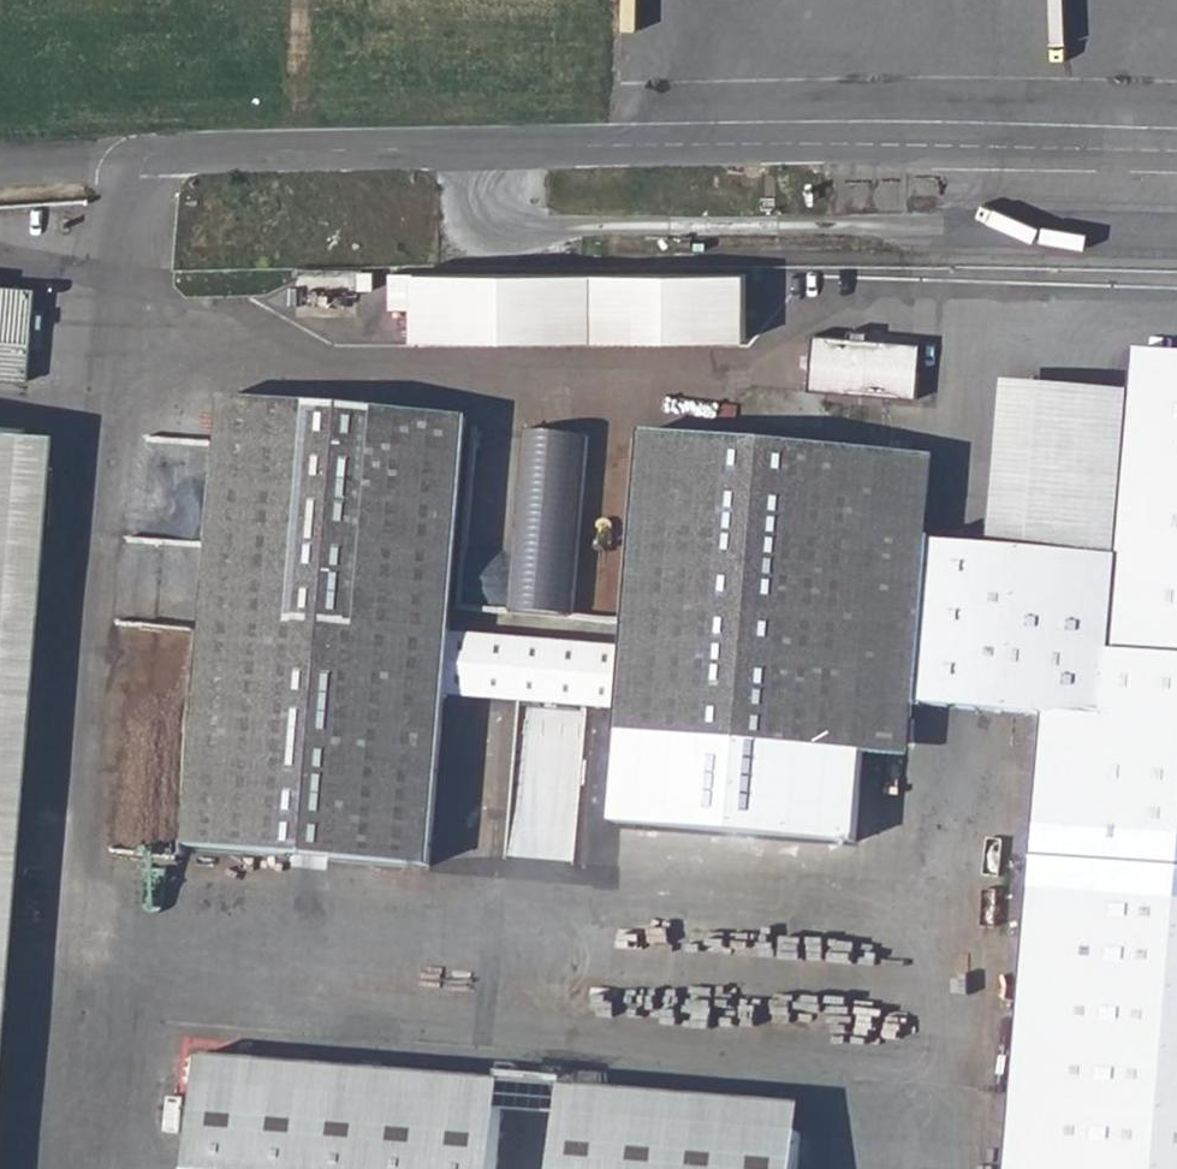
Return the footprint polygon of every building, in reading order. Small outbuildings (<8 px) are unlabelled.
[(23,374),(31,281),(0,278),(0,372),(23,374)] [(811,385),(919,394),(923,339),(816,331),(811,385)] [(876,532),(884,447),(643,425),(616,725),(856,745),(861,691),(906,695),(1041,708),(1003,1168),(1176,1168),(1176,346),(1132,342),(1128,386),(1110,593),(1012,584),(1012,545),(920,536),(876,532)] [(1027,377),(1012,545),(1012,584),(1110,593),(1128,386),(1027,377)] [(220,389),(182,838),(423,858),(461,409),(220,389)] [(461,409),(423,858),(604,874),(616,725),(643,425),(461,409)] [(17,422),(0,420),(0,617),(17,422)] [(51,425),(17,422),(0,617),(0,1008),(51,425)] [(876,532),(920,536),(927,451),(884,447),(876,532)] [(856,745),(902,749),(906,695),(861,691),(856,745)] [(139,767),(121,766),(118,838),(136,839),(139,767)] [(192,1048),(182,1168),(788,1168),(794,1099),(192,1048)]
